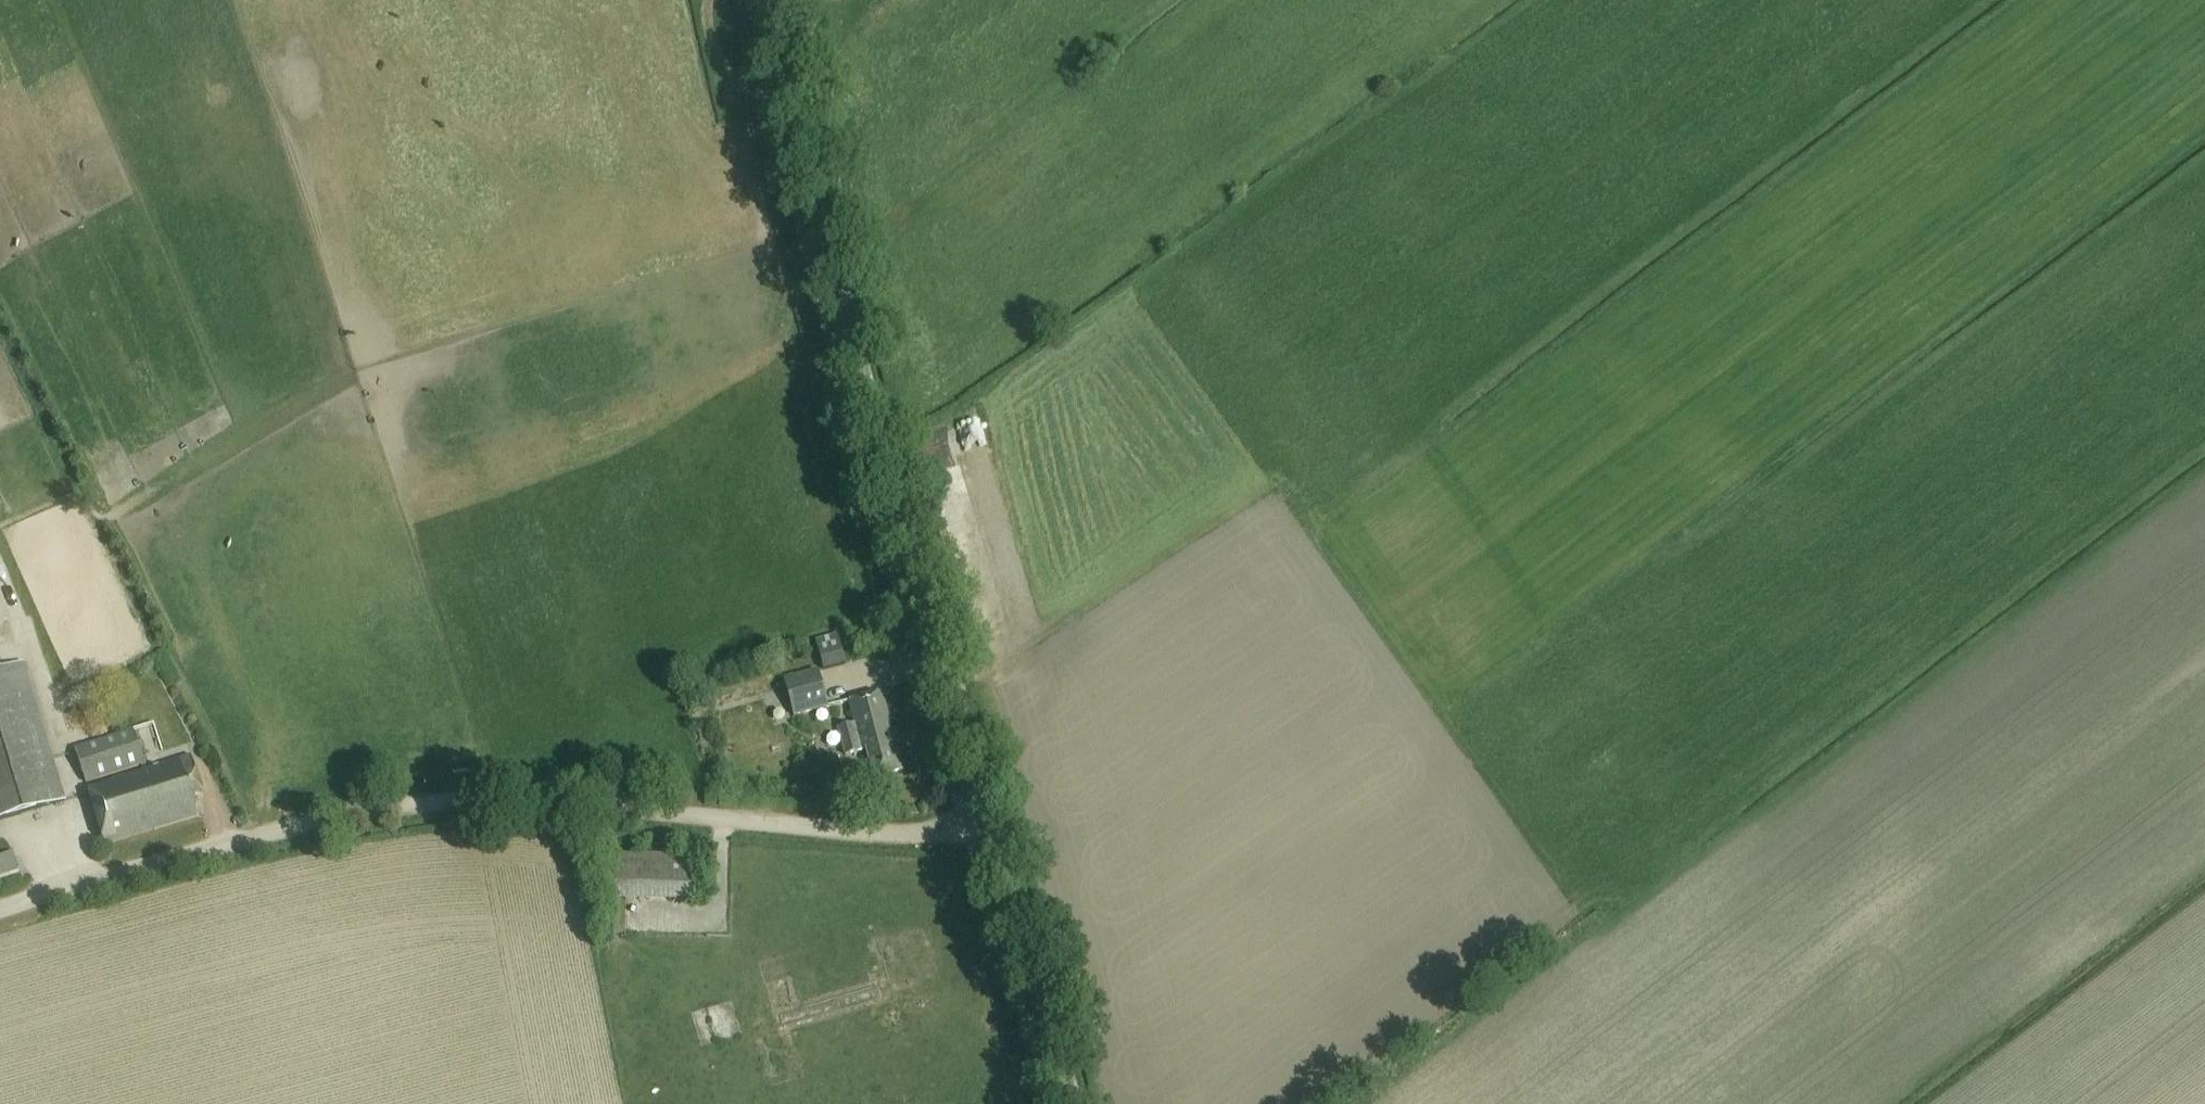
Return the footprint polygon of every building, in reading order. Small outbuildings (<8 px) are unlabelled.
[(844,665),(836,636),(815,642),(823,671),(844,665)] [(25,664),(0,671),(0,820),(65,802),(25,664)] [(819,673),(783,682),(792,718),(828,709),(819,673)] [(776,678),(761,682),(765,696),(780,692),(776,678)] [(904,772),(884,693),(850,702),(855,725),(839,729),(846,758),(867,753),(873,779),(904,772)] [(137,733),(78,753),(88,783),(147,763),(137,733)] [(192,757),(87,790),(104,846),(195,818),(193,801),(205,797),(192,757)] [(855,761),(841,764),(844,776),(858,773),(855,761)] [(739,786),(723,785),(722,796),(738,797),(739,786)] [(18,870),(14,849),(0,852),(0,874),(18,870)] [(606,856),(605,905),(693,906),(694,857),(606,856)]
